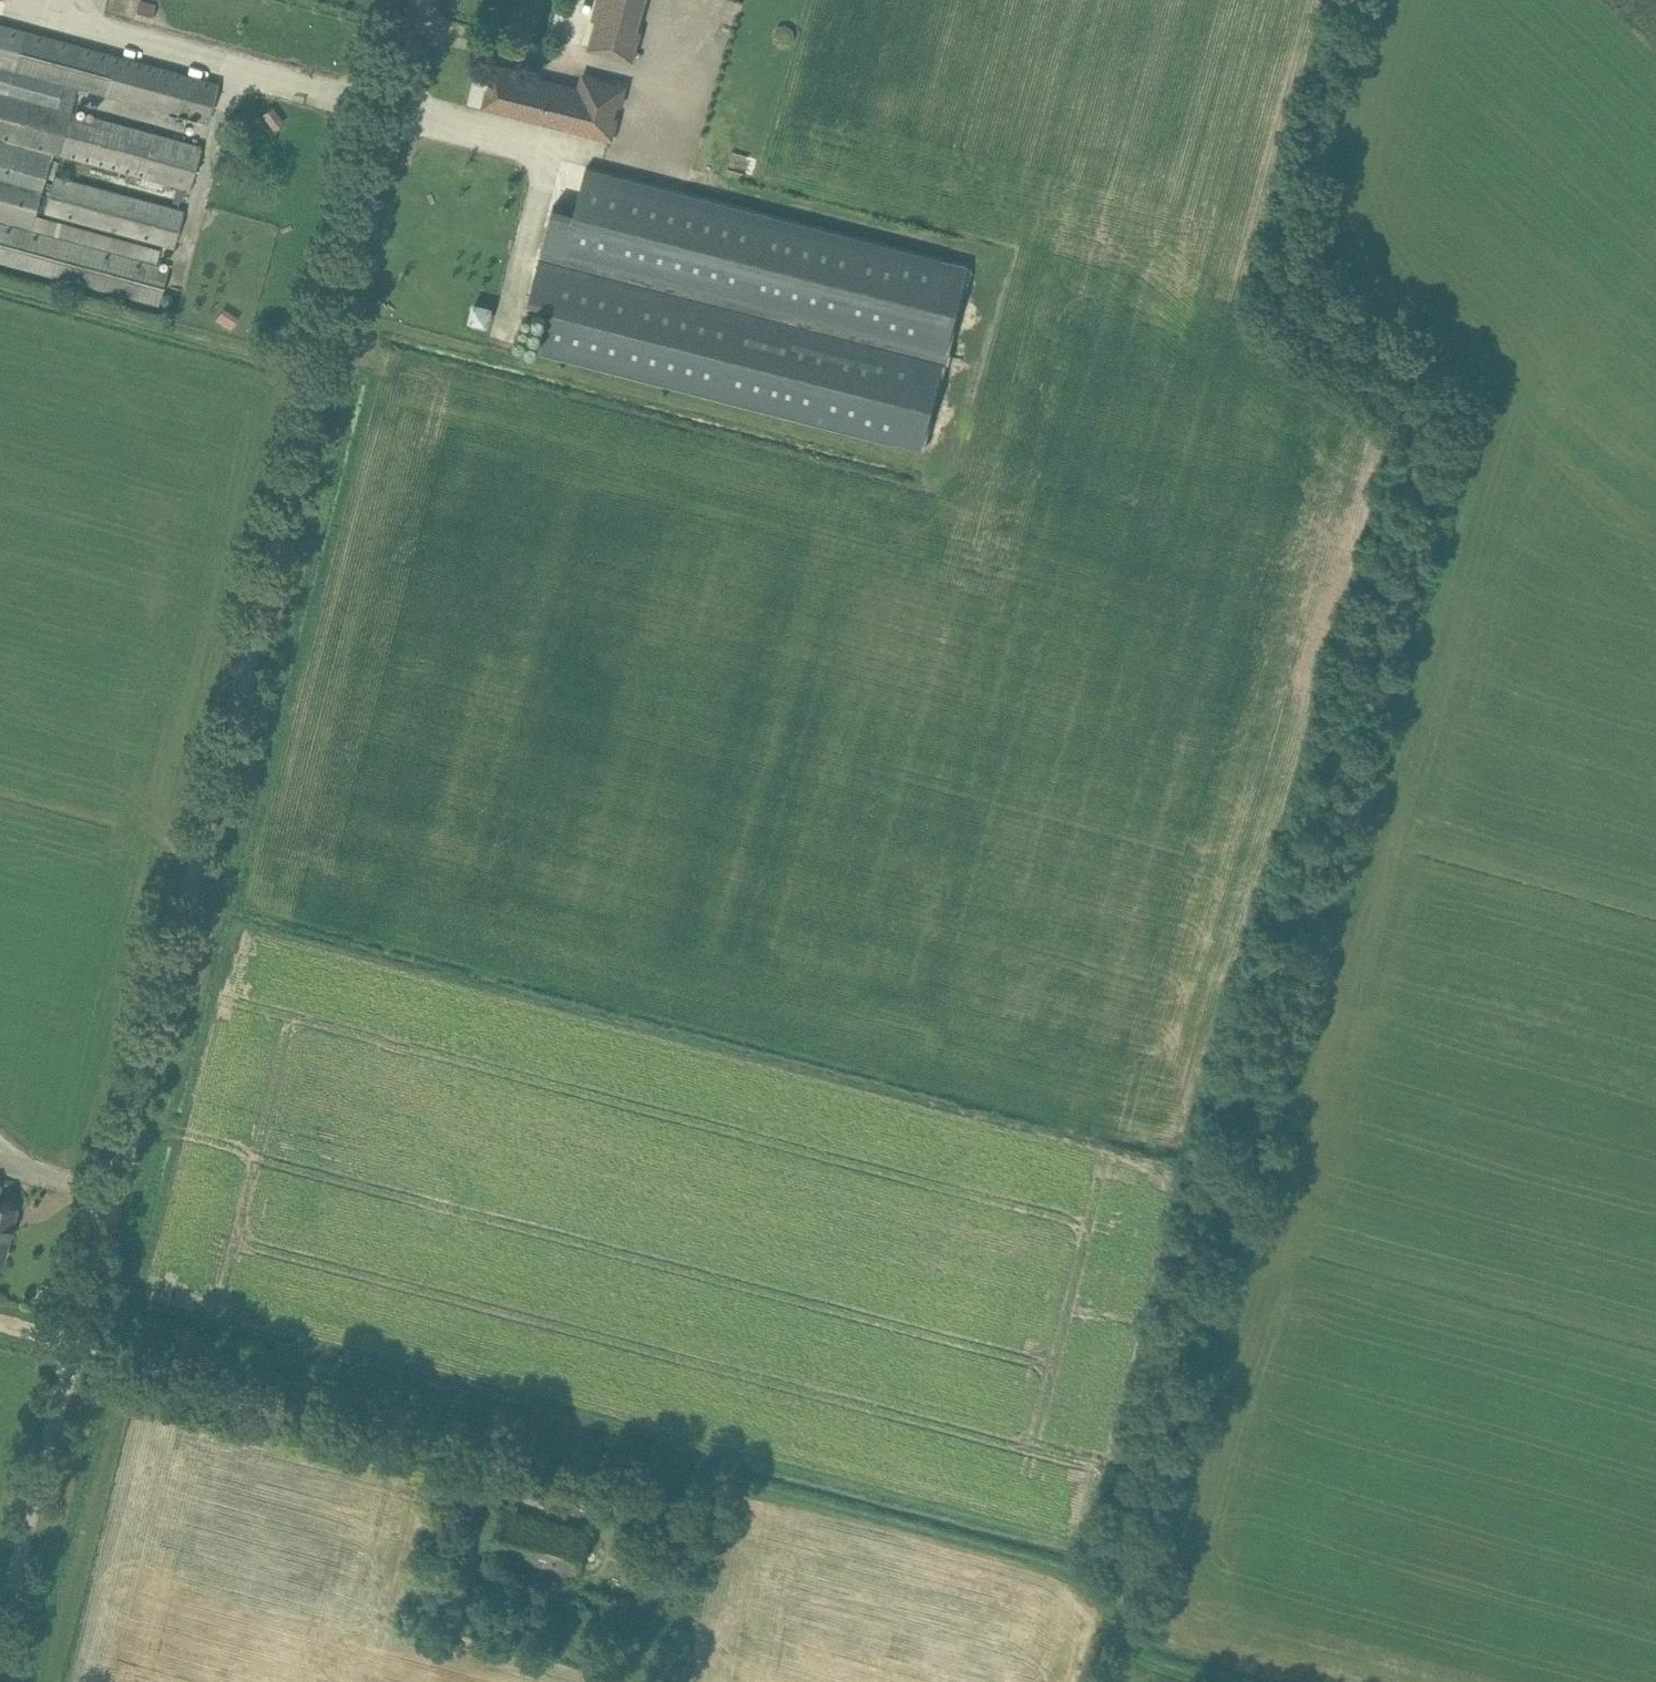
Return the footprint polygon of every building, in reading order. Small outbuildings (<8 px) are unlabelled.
[(639,29),(647,0),(596,0),(592,19),(596,20),(588,49),(636,61),(644,31),(639,29)] [(138,3),(133,22),(149,27),(155,8),(138,3)] [(158,303),(168,267),(30,230),(51,151),(189,189),(201,146),(71,110),(77,86),(207,122),(218,83),(0,24),(0,261),(158,303)] [(587,75),(582,95),(527,81),(529,73),(494,64),(483,107),(507,113),(507,110),(516,112),(515,115),(543,122),(544,120),(570,126),(569,129),(612,140),(618,118),(612,116),(616,104),(621,105),(626,85),(587,75)] [(273,106),(262,114),(275,130),(286,122),(273,106)] [(565,250),(543,244),(529,300),(550,306),(539,350),(921,448),(944,361),(948,362),(950,353),(946,352),(968,265),(586,167),(565,250)] [(53,175),(45,211),(173,246),(183,210),(53,175)] [(478,298),(470,326),(483,329),(491,301),(478,298)] [(224,307),(216,319),(231,329),(239,316),(224,307)] [(3,1259),(17,1207),(0,1203),(0,1258),(3,1259)]
